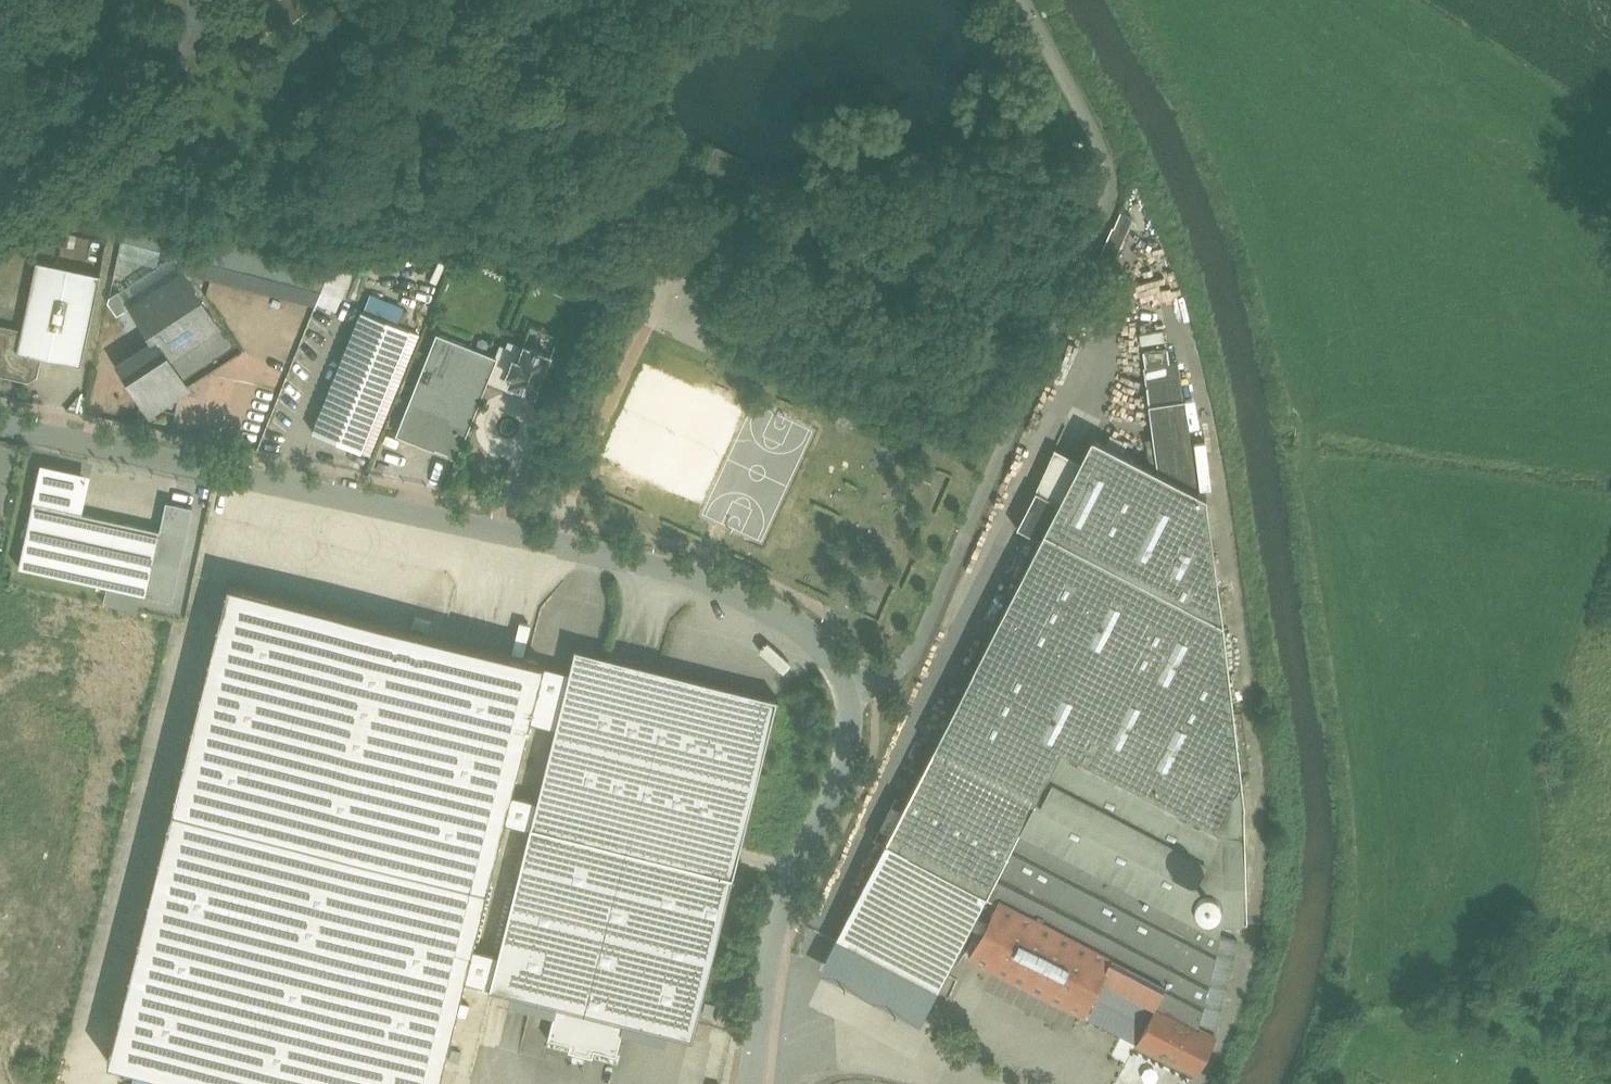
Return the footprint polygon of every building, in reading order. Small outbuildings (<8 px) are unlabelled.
[(132,305),(184,270),(316,306),(327,265),(127,212),(121,235),(172,249),(170,254),(110,292),(108,298),(118,314),(132,305)] [(1135,218),(1122,212),(1114,229),(1127,235),(1135,218)] [(1113,228),(1094,270),(1109,277),(1127,235),(1114,229),(1113,228)] [(102,273),(38,260),(23,330),(18,350),(41,355),(82,364),(102,273)] [(184,270),(132,305),(154,338),(158,335),(172,356),(220,325),(184,270)] [(363,309),(314,430),(362,449),(411,328),(363,309)] [(0,325),(0,371),(30,377),(37,372),(41,355),(18,350),(23,330),(0,325)] [(231,341),(220,325),(172,356),(183,373),(231,341)] [(497,354),(438,331),(397,432),(458,456),(489,378),(498,355),(497,354)] [(154,338),(118,362),(144,403),(154,396),(175,383),(185,376),(183,373),(172,356),(158,335),(154,338)] [(525,346),(510,340),(507,346),(502,344),(497,354),(498,355),(489,378),(511,387),(513,382),(534,390),(534,391),(535,391),(536,390),(536,389),(539,381),(540,381),(541,378),(540,378),(543,370),(546,371),(552,356),(550,355),(551,353),(549,353),(527,345),(527,344),(526,343),(525,345),(525,346)] [(1168,351),(1144,355),(1146,369),(1145,369),(1150,405),(1184,401),(1179,364),(1170,365),(1168,351)] [(181,392),(175,383),(154,396),(160,406),(177,409),(181,392)] [(1184,401),(1150,405),(1159,473),(1196,492),(1184,401)] [(1080,463),(1055,451),(1036,491),(1018,528),(1041,539),(836,935),(939,989),(977,915),(988,920),(972,951),(1084,1009),(1102,974),(1156,1003),(1137,1040),(1194,1070),(1215,1032),(1237,941),(1219,935),(1220,931),(1216,928),(1221,918),(1245,918),(1245,805),(1226,624),(1207,498),(1196,492),(1159,473),(1092,439),(1080,463)] [(161,529),(77,510),(80,496),(81,489),(73,476),(66,475),(66,474),(40,469),(41,468),(40,468),(33,501),(34,502),(20,565),(148,592),(161,529)] [(168,496),(161,529),(148,592),(173,597),(194,501),(168,496)] [(234,569),(112,1054),(233,1083),(438,1083),(467,969),(474,940),(506,813),(513,786),(532,711),(545,658),(547,648),(234,569)] [(778,697),(576,646),(571,664),(558,718),(539,793),(532,820),(500,946),(493,977),(491,985),(557,1002),(626,1019),(693,1036),(778,697)] [(571,664),(545,658),(532,711),(558,718),(571,664)] [(539,793),(513,786),(506,813),(532,820),(539,793)] [(500,946),(474,940),(467,969),(493,977),(500,946)] [(626,1019),(557,1002),(549,1035),(576,1042),(575,1046),(589,1050),(591,1046),(618,1053),(626,1019)]
